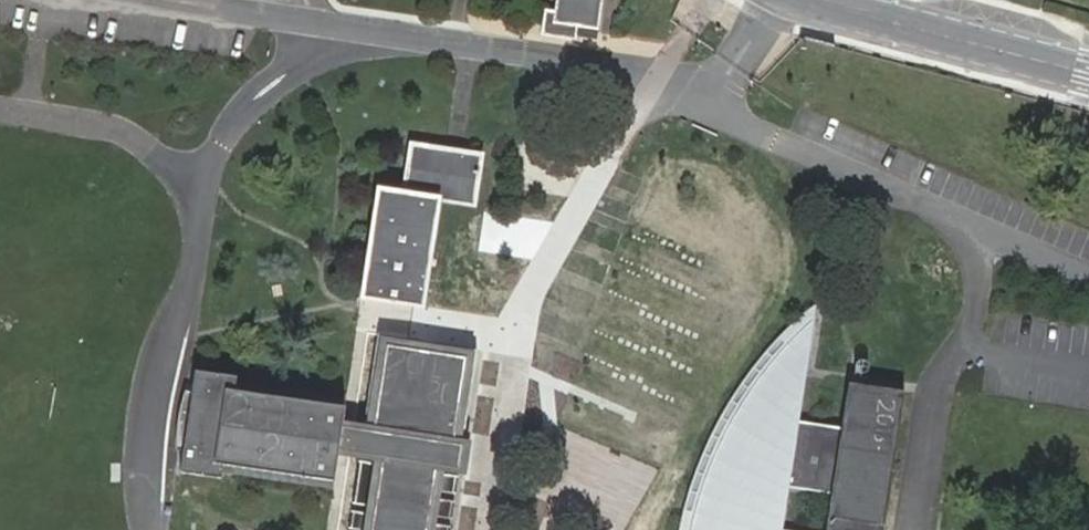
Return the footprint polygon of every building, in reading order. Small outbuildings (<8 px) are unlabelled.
[(556,11),(544,9),(542,25),(541,36),(578,38),(580,28),(597,29),(601,0),(558,0),(556,11)] [(362,298),(422,308),(439,201),(474,206),(482,153),(455,150),(446,148),(411,143),(403,191),(379,187),(362,298)] [(906,388),(851,380),(844,426),(801,419),(816,304),(787,327),(764,351),(733,395),(704,449),(686,499),(679,529),(884,529),(906,388)] [(379,334),(365,429),(343,426),(340,451),(362,454),(382,457),(381,464),(363,461),(357,504),(375,507),(374,514),(356,511),(353,529),(360,529),(450,529),(451,525),(432,522),(433,515),(452,518),(454,500),(436,497),(437,490),(455,493),(458,475),(443,473),(448,441),(449,434),(456,435),(459,414),(468,415),(478,348),(379,334)] [(222,464),(335,481),(346,406),(233,388),(235,378),(198,372),(183,470),(220,476),(221,473),(222,464)]
